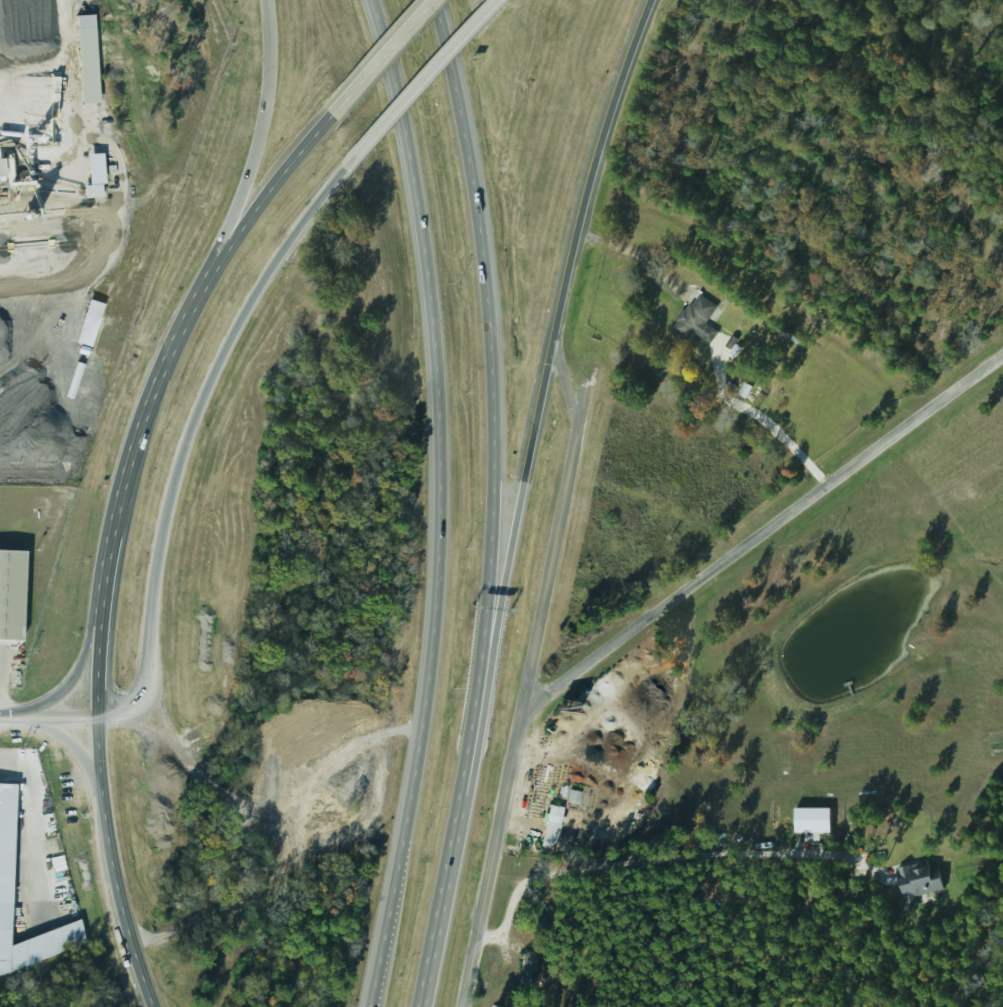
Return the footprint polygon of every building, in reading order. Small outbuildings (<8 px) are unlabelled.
[(72,29),(75,104),(95,103),(92,28),(72,29)] [(668,328),(685,339),(690,332),(707,342),(715,329),(704,322),(715,306),(693,291),(668,328)] [(15,640),(18,552),(0,551),(0,640),(15,640)] [(2,971),(0,972),(0,784),(10,784),(2,971)] [(536,840),(552,844),(559,808),(544,805),(536,840)] [(940,889),(935,867),(928,868),(926,859),(892,867),(900,899),(940,889)]
